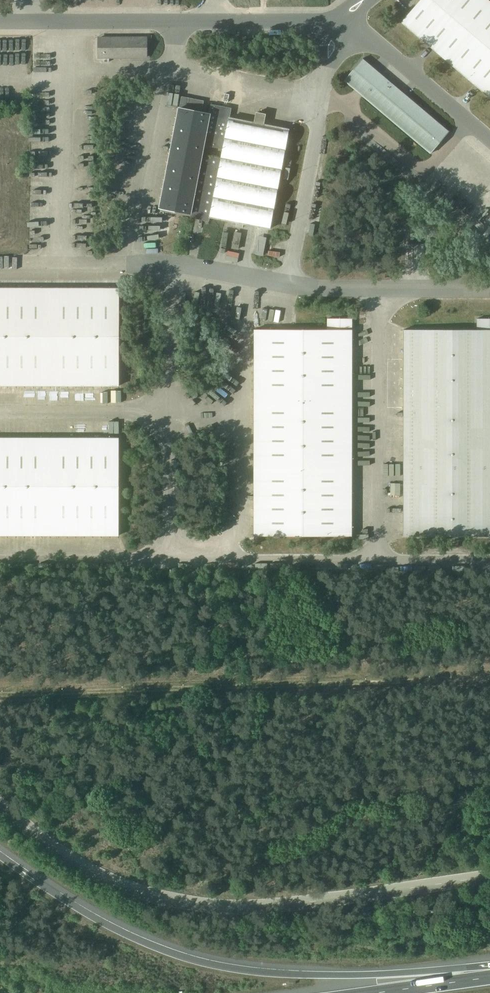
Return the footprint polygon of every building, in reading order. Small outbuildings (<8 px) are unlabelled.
[(401,22),(427,44),(434,49),(437,52),(474,84),(480,89),(489,98),(489,1),(488,0),(420,0),(410,12),(401,22)] [(99,38),(99,57),(103,57),(109,57),(131,57),(146,57),(147,37),(114,38),(109,38),(99,38)] [(362,58),(344,80),(355,89),(361,94),(430,153),(449,131),(406,95),(401,91),(381,74),(372,66),(362,58)] [(209,113),(203,111),(205,101),(180,96),(159,208),(190,214),(190,217),(209,221),(210,217),(236,222),(235,226),(243,227),(243,224),(270,229),(289,128),(264,124),(266,114),(256,112),(254,122),(230,117),(231,108),(211,104),(209,113)] [(238,249),(241,233),(234,231),(231,248),(238,249)] [(119,385),(119,288),(0,288),(0,385),(119,385)] [(254,329),(254,535),(299,535),(303,535),(352,535),(352,330),(352,329),(352,328),(352,318),(327,318),(327,329),(303,329),(299,329),(291,329),(288,329),(254,329)] [(403,536),(489,536),(489,318),(477,318),(477,329),(404,329),(403,536)] [(117,535),(119,535),(119,484),(119,437),(118,437),(0,437),(0,535),(117,535)]
